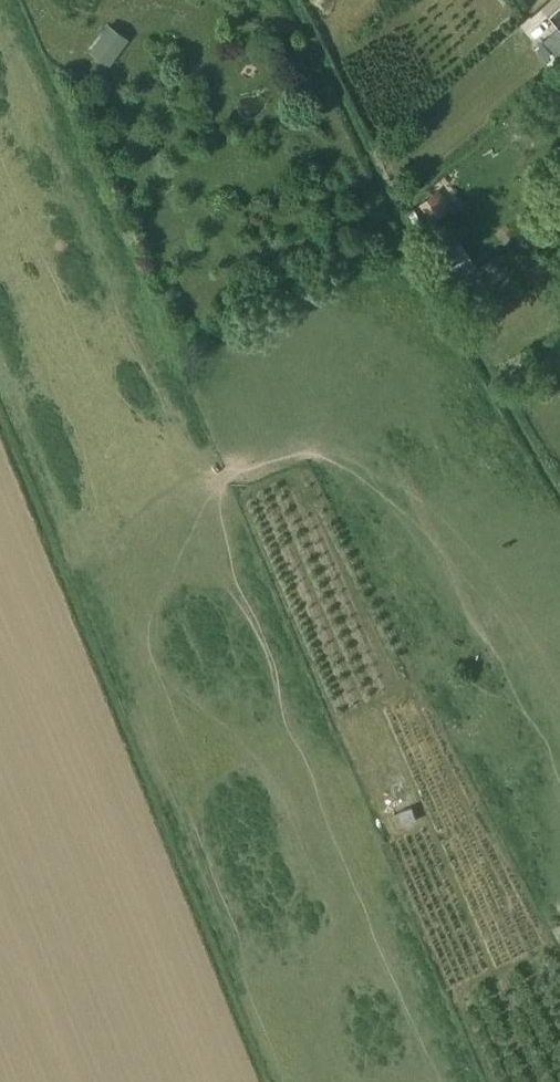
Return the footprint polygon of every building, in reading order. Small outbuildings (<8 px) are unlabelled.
[(120,47),(100,32),(88,49),(108,64),(120,47)] [(559,83),(550,73),(543,79),(551,89),(559,83)] [(438,188),(419,203),(431,220),(451,205),(438,188)] [(462,242),(434,260),(449,282),(477,264),(462,242)] [(491,281),(479,264),(477,266),(463,276),(475,293),(488,283),(491,281)]
